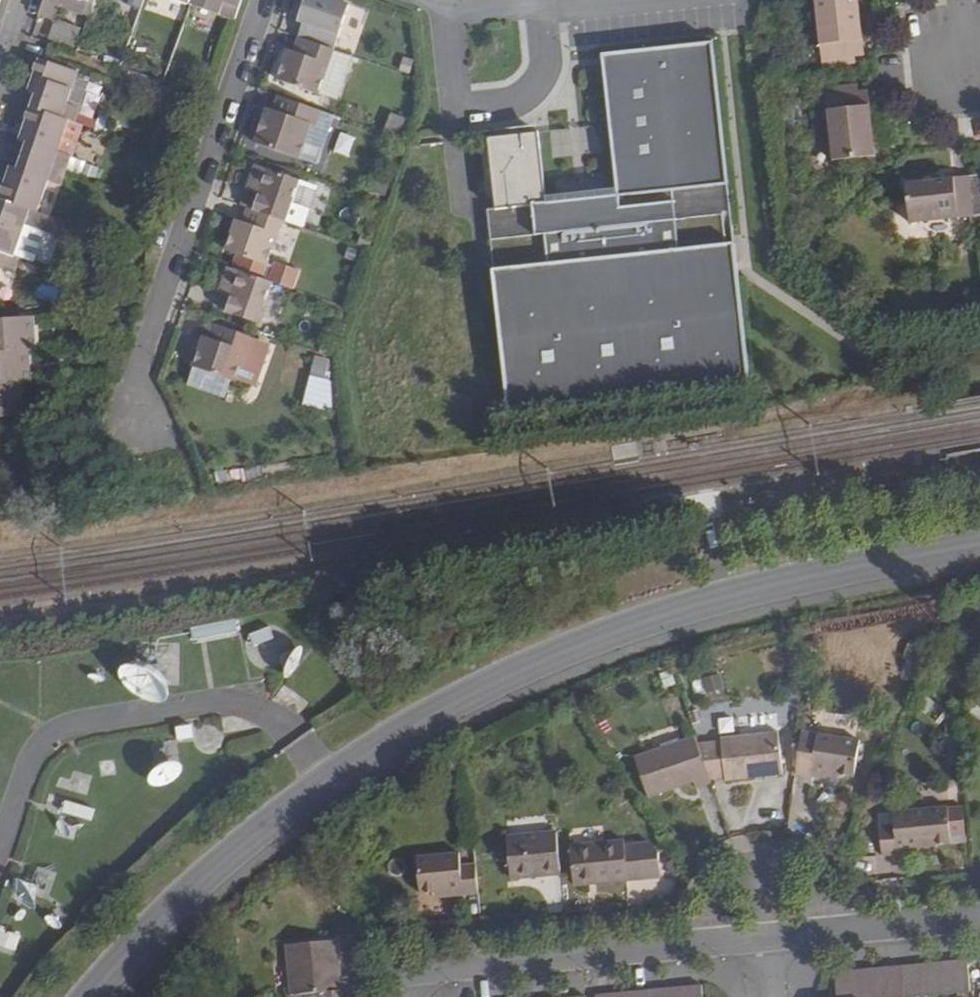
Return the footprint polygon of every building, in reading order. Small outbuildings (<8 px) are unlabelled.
[(45,11),(63,18),(69,2),(70,0),(49,0),(45,11)] [(93,0),(70,0),(69,2),(90,9),(93,0)] [(238,12),(242,0),(200,0),(238,12)] [(304,39),(333,49),(347,8),(325,0),(306,0),(299,21),(303,22),(309,24),(304,39)] [(827,54),(872,48),(867,0),(821,0),(827,54)] [(47,37),(74,46),(80,28),(54,18),(47,37)] [(303,22),(298,37),(304,39),(309,24),(303,22)] [(304,39),(298,37),(293,50),(300,53),(304,39)] [(300,53),(293,50),(289,49),(279,80),(317,94),(333,49),(304,39),(300,53)] [(487,205),(507,398),(749,373),(714,41),(603,52),(618,189),(546,197),(539,128),(488,133),(495,204),(487,205)] [(40,87),(35,100),(76,115),(80,116),(87,98),(72,93),(82,67),(45,55),(35,85),(40,87)] [(95,72),(82,67),(72,93),(87,98),(95,72)] [(883,149),(876,85),(831,90),(838,154),(883,149)] [(284,98),(278,96),(273,111),(278,113),(284,98)] [(278,113),(273,111),(269,109),(265,119),(258,122),(256,130),(260,135),(257,145),(299,159),(311,124),(317,125),(321,111),(284,98),(278,113)] [(30,136),(27,147),(71,163),(76,148),(65,144),(76,115),(35,100),(23,134),(30,136)] [(388,113),(383,131),(403,136),(407,118),(388,113)] [(65,144),(76,148),(87,118),(80,116),(76,115),(65,144)] [(337,133),(333,152),(348,155),(352,136),(337,133)] [(14,160),(2,192),(41,206),(54,173),(65,178),(71,163),(27,147),(21,162),(14,160)] [(258,196),(253,210),(283,220),(286,221),(300,181),(256,166),(248,187),(259,191),(258,196)] [(54,173),(41,206),(45,207),(53,210),(65,178),(54,173)] [(918,223),(979,218),(979,176),(913,184),(918,223)] [(379,179),(373,198),(388,203),(395,185),(379,179)] [(259,191),(248,187),(247,192),(258,196),(259,191)] [(2,192),(0,198),(0,245),(17,251),(28,218),(40,222),(45,207),(41,206),(2,192)] [(253,210),(247,208),(242,223),(248,225),(253,210)] [(248,225),(242,223),(237,221),(227,251),(267,265),(283,220),(253,210),(248,225)] [(0,245),(0,282),(7,262),(16,266),(22,253),(17,251),(0,245)] [(273,283),(229,267),(222,289),(234,293),(232,299),(226,314),(258,325),(273,283)] [(234,293),(222,289),(219,295),(232,299),(234,293)] [(34,343),(42,342),(40,312),(0,315),(0,345),(34,343)] [(209,325),(205,338),(194,369),(234,382),(250,339),(221,329),(209,325)] [(28,375),(37,374),(34,343),(0,345),(0,377),(28,375)] [(28,375),(0,377),(0,413),(30,410),(28,375)] [(240,618),(197,628),(200,639),(243,628),(240,618)] [(273,626),(254,634),(258,643),(278,634),(273,626)] [(195,723),(181,725),(183,738),(197,736),(195,723)] [(861,740),(805,730),(798,775),(842,782),(843,774),(856,776),(861,740)] [(705,754),(715,784),(748,779),(778,775),(786,774),(781,731),(725,739),(726,751),(705,754)] [(705,754),(699,737),(639,757),(653,796),(697,783),(700,789),(715,784),(705,754)] [(63,801),(59,813),(90,821),(93,809),(63,801)] [(950,843),(968,842),(964,806),(947,807),(950,843)] [(933,845),(950,843),(947,807),(893,813),(894,826),(879,827),(882,857),(934,852),(933,845)] [(563,872),(559,830),(510,834),(511,846),(512,861),(513,876),(563,872)] [(576,884),(645,878),(644,856),(659,854),(650,842),(625,845),(625,840),(573,845),(576,884)] [(512,861),(511,846),(501,847),(502,862),(512,861)] [(481,895),(478,863),(463,864),(462,853),(420,856),(424,893),(436,891),(465,888),(465,896),(481,895)] [(644,856),(645,878),(661,876),(659,854),(644,856)] [(679,875),(686,870),(678,859),(671,864),(679,875)] [(465,888),(436,891),(436,898),(465,896),(465,888)] [(14,955),(21,936),(0,928),(0,950),(14,955)] [(318,996),(352,996),(352,989),(343,990),(338,942),(288,947),(293,996),(318,994),(318,996)] [(971,993),(968,961),(955,962),(958,994),(971,993)] [(958,994),(955,962),(941,963),(944,996),(958,994)] [(944,996),(941,963),(928,965),(931,996),(944,996)] [(928,965),(914,966),(917,996),(930,996),(931,996),(928,965)] [(914,966),(901,967),(904,996),(917,996),(914,966)] [(901,967),(888,969),(891,996),(904,996),(901,967)] [(888,969),(875,970),(878,996),(891,996),(888,969)] [(875,970),(862,971),(865,996),(878,996),(875,970)] [(862,971),(849,972),(851,996),(865,996),(862,971)] [(849,972),(835,973),(838,996),(851,996),(849,972)] [(702,986),(688,988),(689,996),(703,996),(702,986)] [(688,988),(674,989),(675,996),(689,996),(688,988)]
